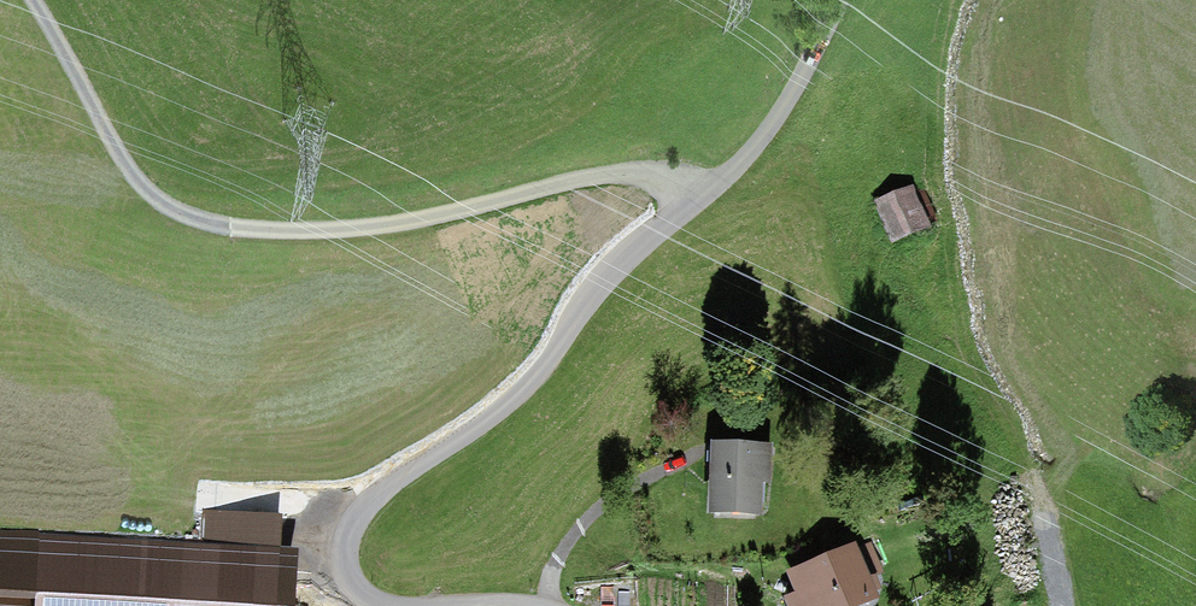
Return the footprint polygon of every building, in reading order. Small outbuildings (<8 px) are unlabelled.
[(879,202),(894,236),(935,220),(923,192),(913,195),(911,190),(879,202)] [(717,451),(715,505),(757,507),(758,479),(766,479),(767,453),(717,451)] [(202,605),(294,605),(297,549),(0,532),(0,605),(168,605),(168,604),(202,605)] [(796,577),(801,592),(793,596),(794,599),(789,605),(848,605),(870,597),(861,577),(886,567),(876,544),(796,577)] [(743,582),(687,587),(684,573),(641,578),(644,605),(745,605),(743,582)]
